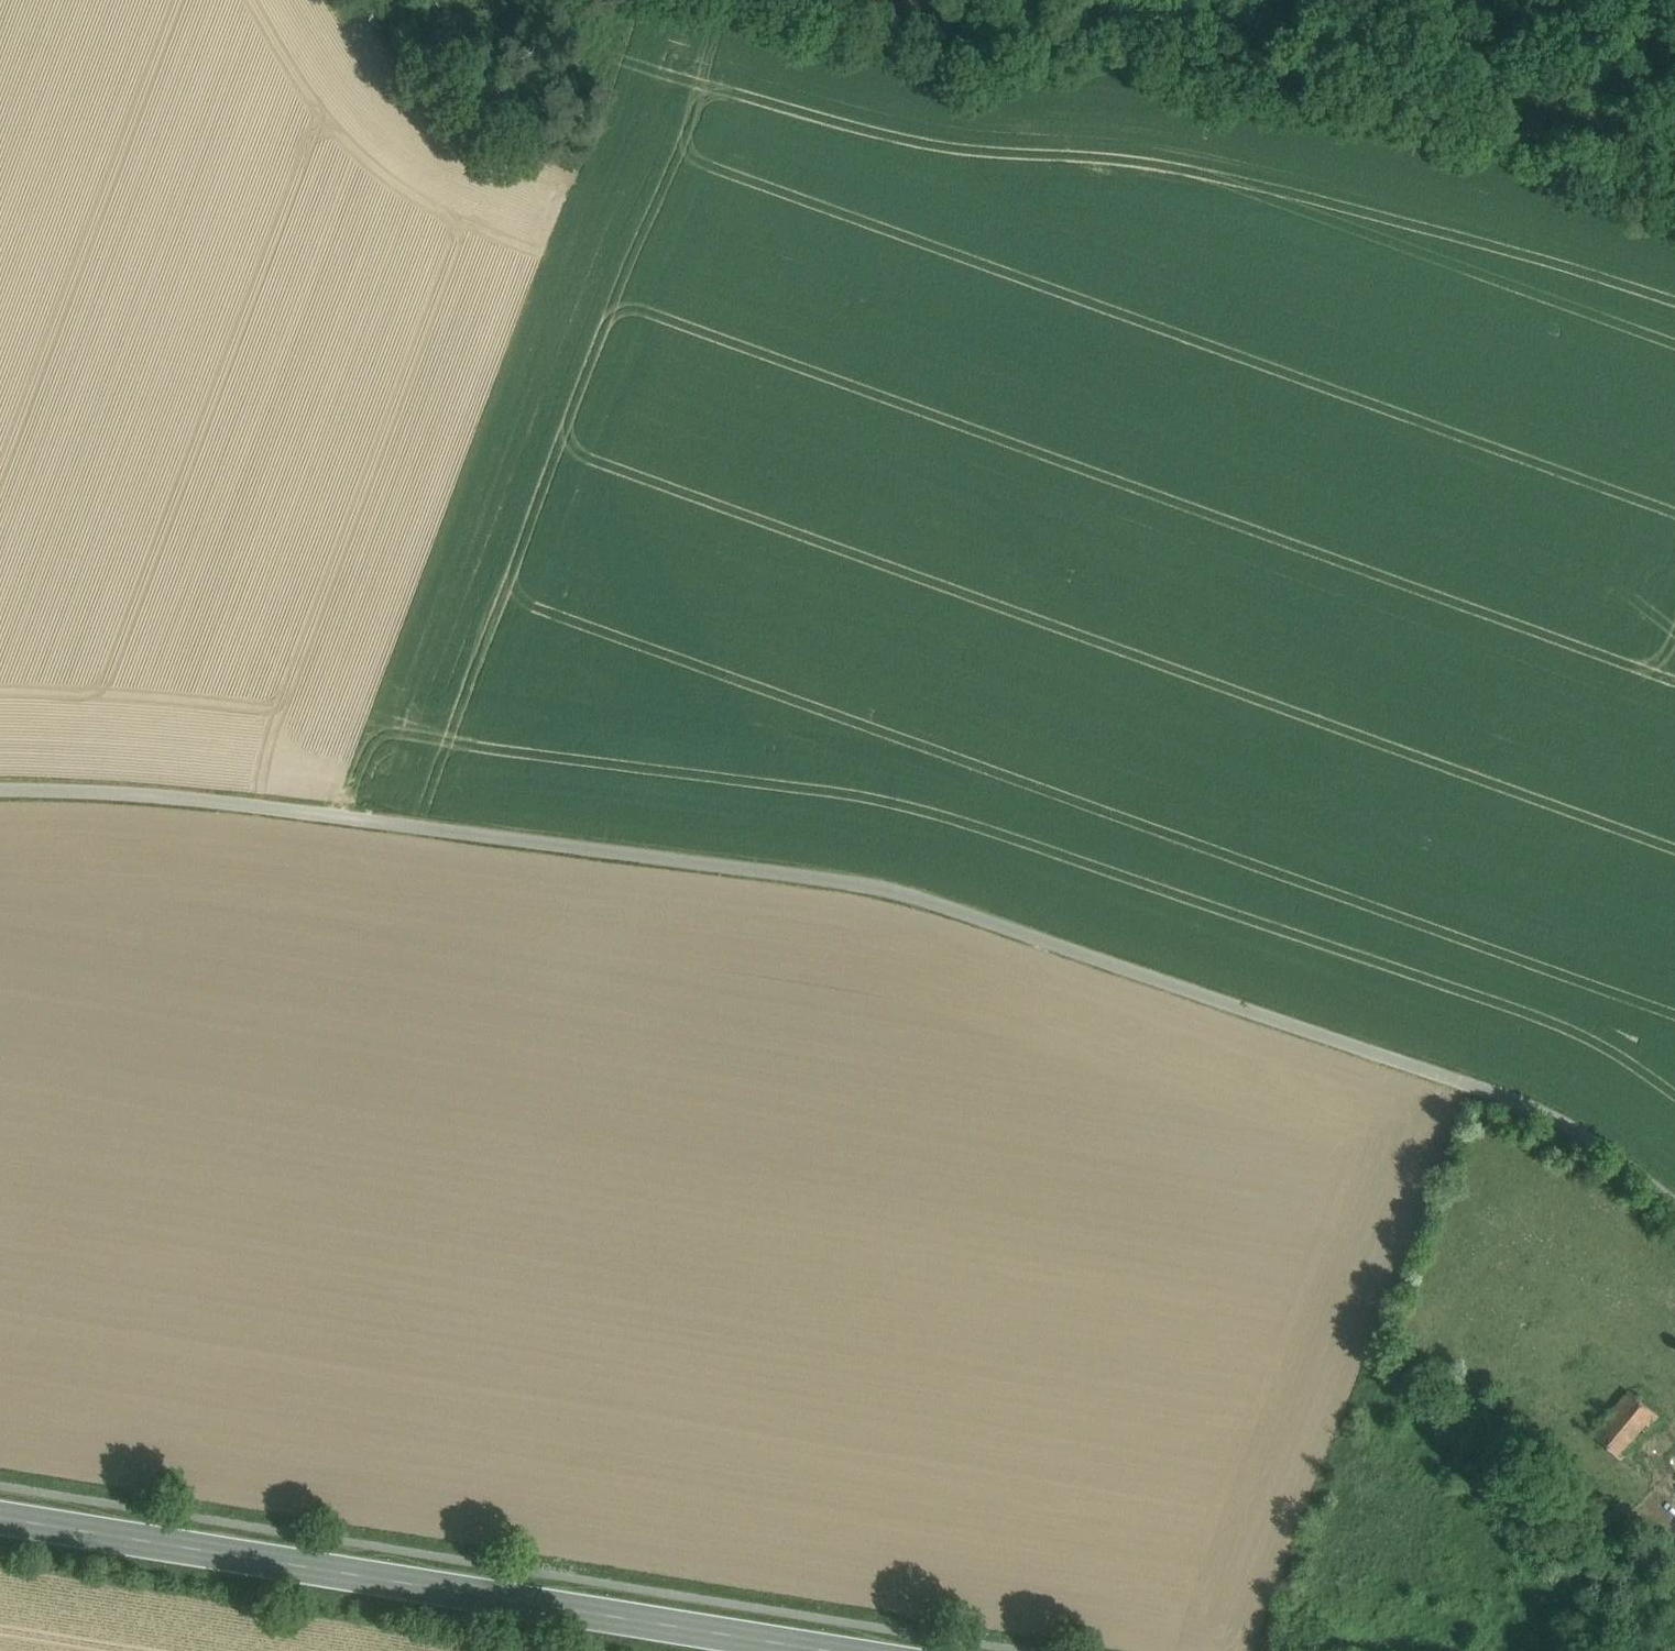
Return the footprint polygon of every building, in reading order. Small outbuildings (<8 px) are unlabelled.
[(1628,1391),(1592,1435),(1617,1455),(1653,1412),(1628,1391)]
